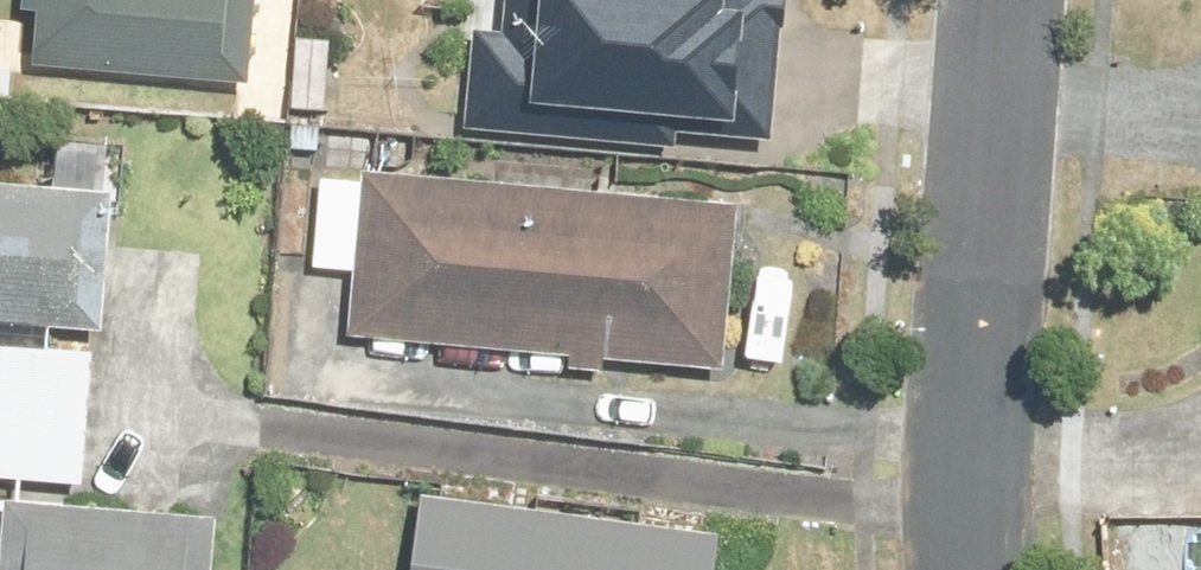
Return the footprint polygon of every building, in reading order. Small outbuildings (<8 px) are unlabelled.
[(199,132),(211,0),(0,0),(0,114),(199,132)] [(526,6),(470,0),(454,164),(688,187),(704,24),(701,23),(703,0),(527,0),(526,6)] [(1151,117),(1142,234),(1200,238),(1200,27),(1155,21),(1143,116),(1151,117)] [(664,241),(299,225),(292,394),(657,409),(664,241)] [(0,238),(0,367),(35,368),(40,239),(0,238)] [(1172,322),(1156,443),(1200,445),(1200,324),(1172,322)] [(0,394),(0,543),(12,544),(22,395),(0,394)] [(1167,457),(1168,537),(1200,537),(1200,456),(1167,457)] [(340,546),(339,569),(639,569),(640,560),(340,546)] [(0,552),(0,569),(153,569),(153,558),(0,552)]
